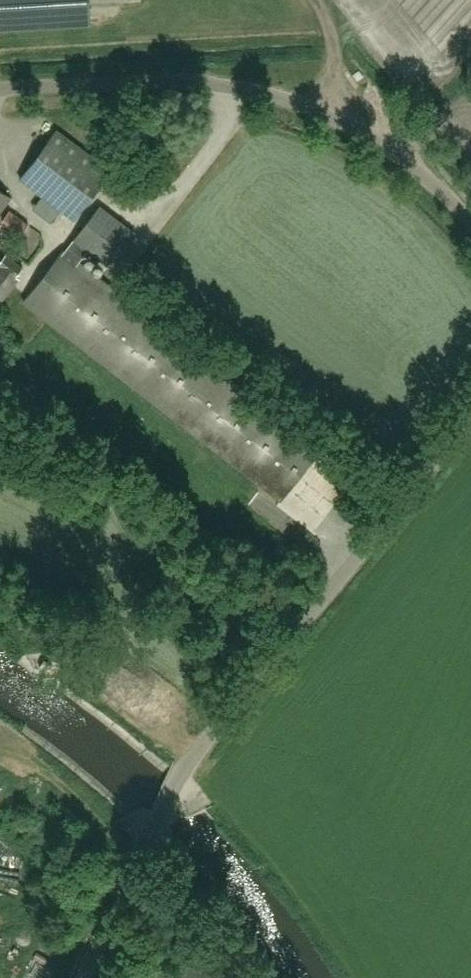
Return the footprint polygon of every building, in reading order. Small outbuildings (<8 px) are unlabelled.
[(89,24),(87,0),(0,0),(0,30),(89,24)] [(74,218),(110,170),(55,130),(19,178),(74,218)] [(11,197),(0,189),(0,211),(11,197)] [(65,252),(62,250),(23,301),(281,499),(320,449),(79,263),(87,252),(108,269),(134,235),(99,208),(73,241),(73,242),(65,252)] [(23,266),(6,253),(0,261),(0,302),(19,278),(16,276),(23,266)] [(364,518),(344,504),(362,478),(325,451),(285,508),(342,548),(364,518)] [(33,863),(0,855),(0,869),(30,876),(33,863)]
